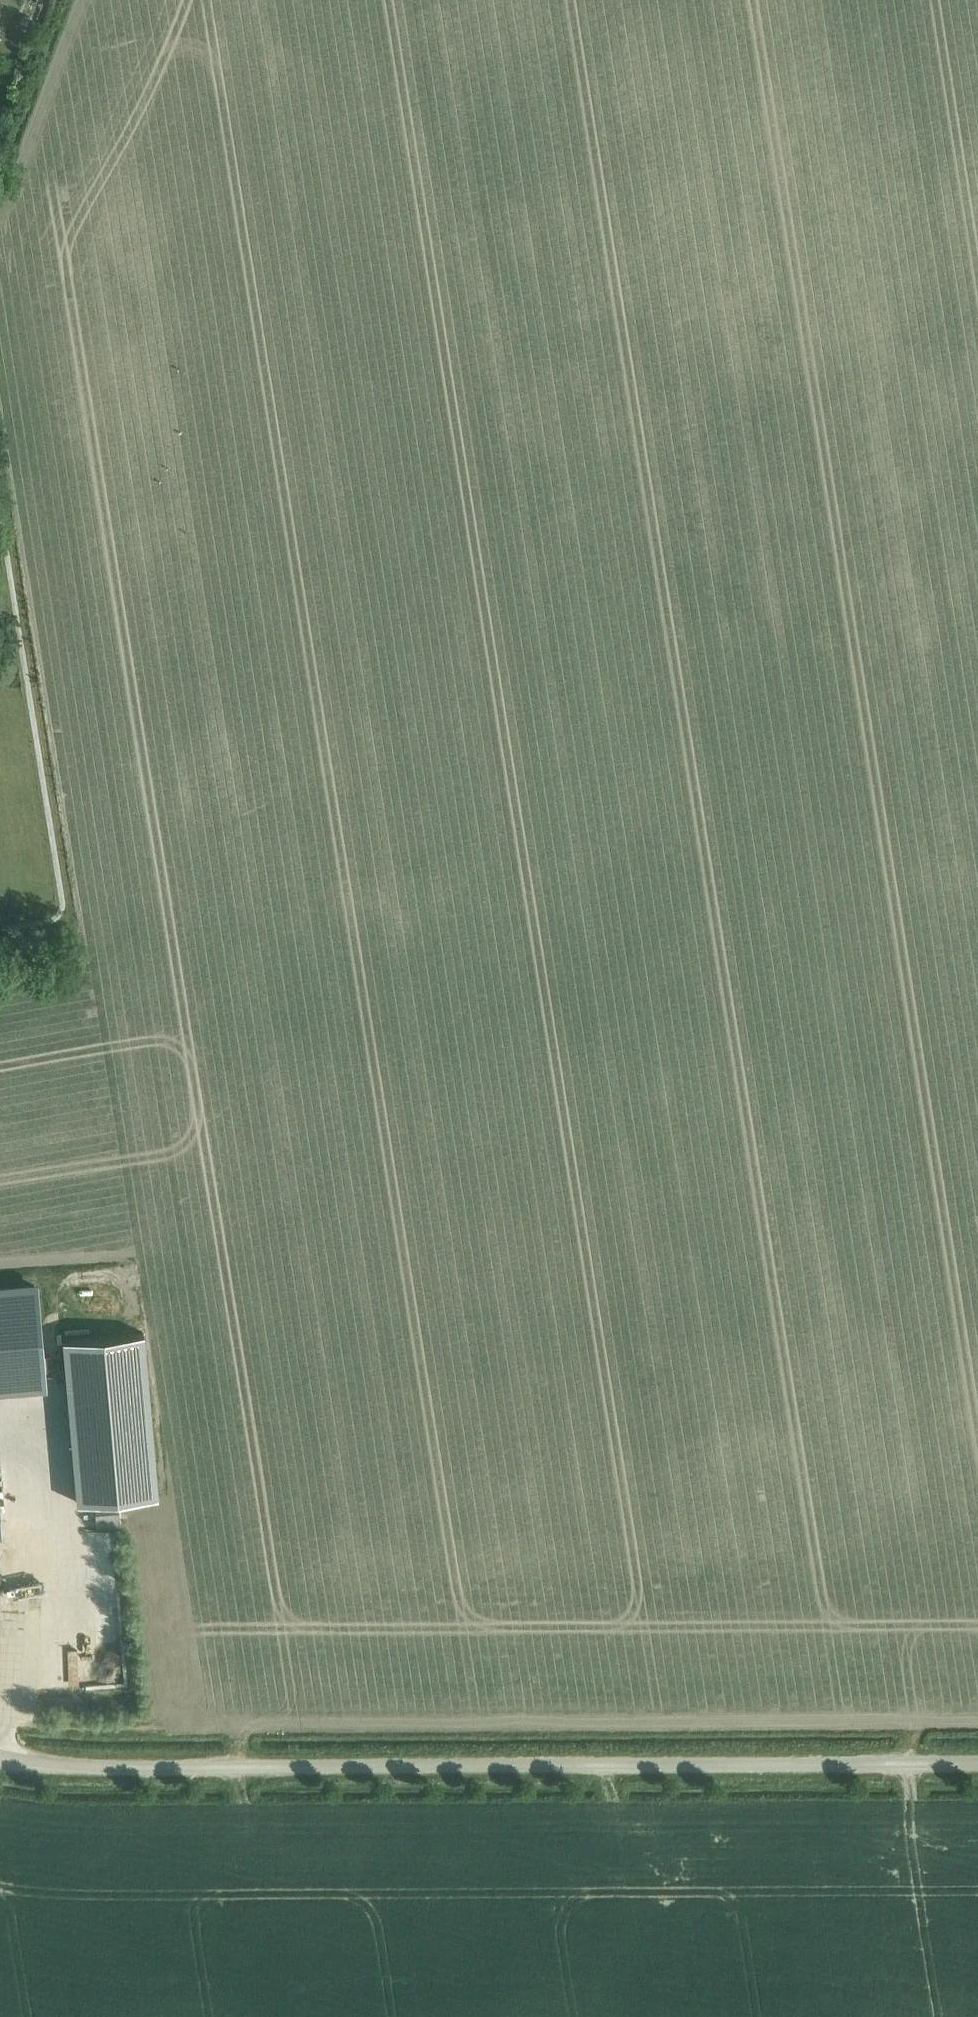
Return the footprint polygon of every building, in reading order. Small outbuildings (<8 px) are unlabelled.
[(43,1385),(34,1285),(0,1288),(0,1388),(43,1385)] [(157,1495),(143,1332),(62,1339),(77,1502),(157,1495)] [(71,1478),(65,1453),(53,1456),(59,1481),(71,1478)] [(87,1672),(83,1656),(63,1661),(67,1677),(87,1672)]
